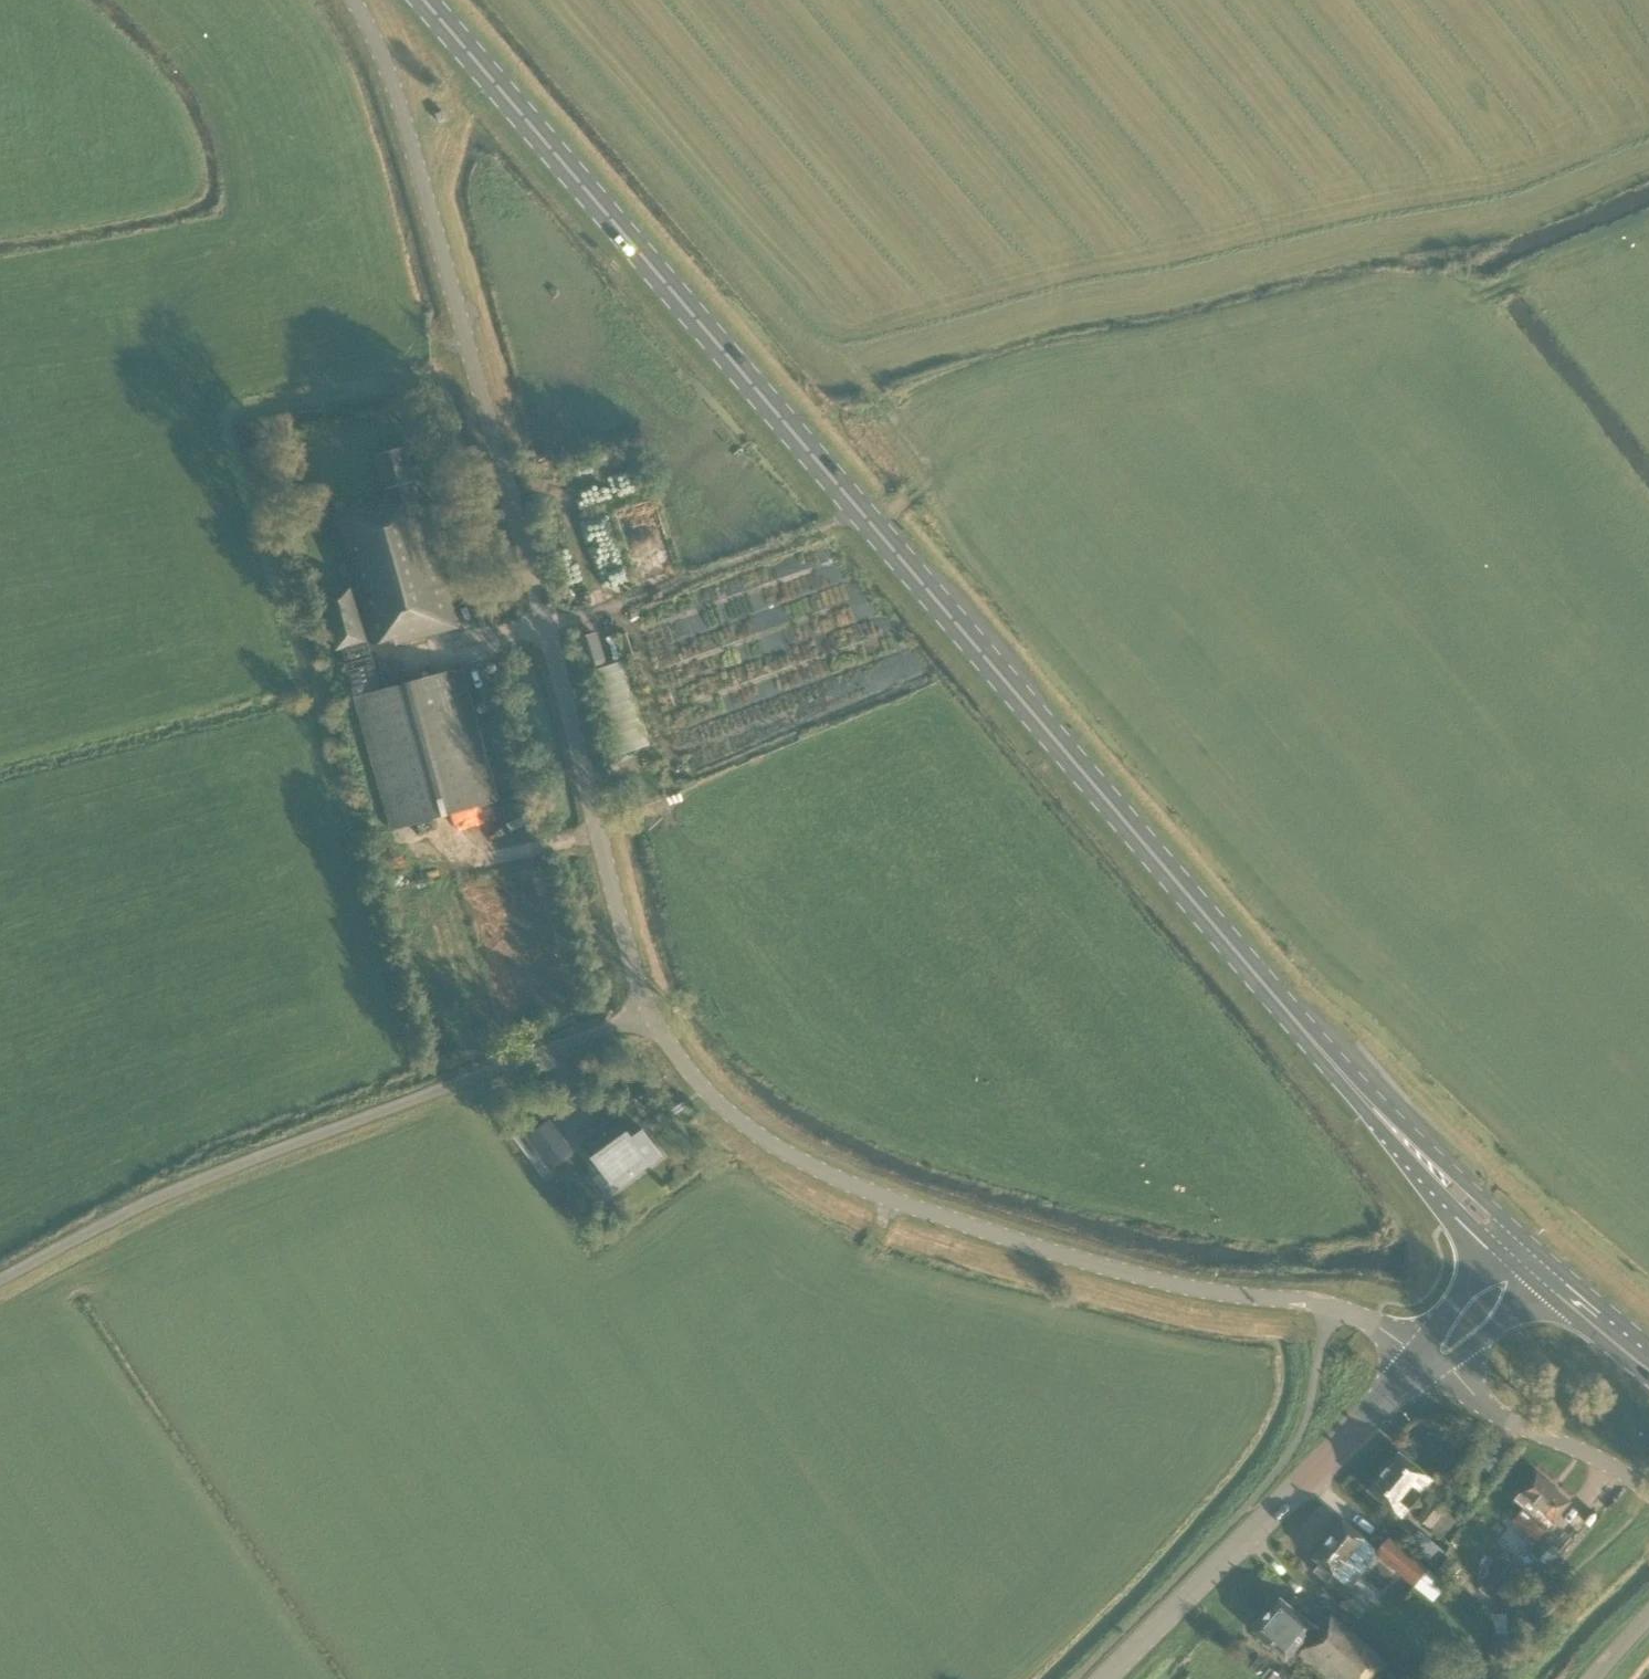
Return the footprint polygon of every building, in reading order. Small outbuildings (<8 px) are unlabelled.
[(395,646),(423,638),(458,629),(425,509),(420,510),(413,484),(415,484),(406,449),(376,456),(387,500),(336,514),(361,613),(357,614),(350,586),(319,594),(334,650),(341,648),(352,689),(350,689),(389,830),(423,821),(499,802),(461,669),(423,679),(386,690),(374,646),(394,640),(395,646)] [(565,1141),(549,1119),(527,1136),(543,1157),(565,1141)] [(617,1189),(616,1187),(659,1155),(660,1158),(662,1157),(639,1126),(628,1133),(617,1119),(583,1145),(595,1161),(597,1160),(615,1185),(614,1187),(616,1190),(617,1189)] [(1369,1491),(1402,1518),(1433,1480),(1399,1453),(1369,1491)] [(1548,1529),(1571,1502),(1538,1474),(1515,1501),(1524,1508),(1513,1521),(1536,1541),(1529,1549),(1540,1558),(1558,1537),(1548,1529)] [(1417,1516),(1442,1536),(1455,1520),(1431,1500),(1417,1516)] [(1414,1585),(1428,1568),(1387,1534),(1376,1547),(1343,1521),(1313,1558),(1320,1564),(1314,1571),(1328,1582),(1333,1576),(1350,1589),(1378,1556),(1414,1585)] [(1434,1567),(1446,1553),(1439,1548),(1427,1562),(1434,1567)] [(1435,1574),(1446,1583),(1458,1569),(1447,1560),(1435,1574)] [(1463,1585),(1469,1578),(1461,1570),(1455,1577),(1463,1585)] [(1521,1610),(1533,1624),(1553,1607),(1540,1593),(1521,1610)] [(1377,1669),(1384,1660),(1332,1615),(1319,1630),(1281,1597),(1252,1631),(1290,1664),(1299,1654),(1329,1678),(1389,1678),(1377,1669)] [(1278,1675),(1271,1669),(1263,1678),(1264,1678),(1274,1678),(1278,1675)]
